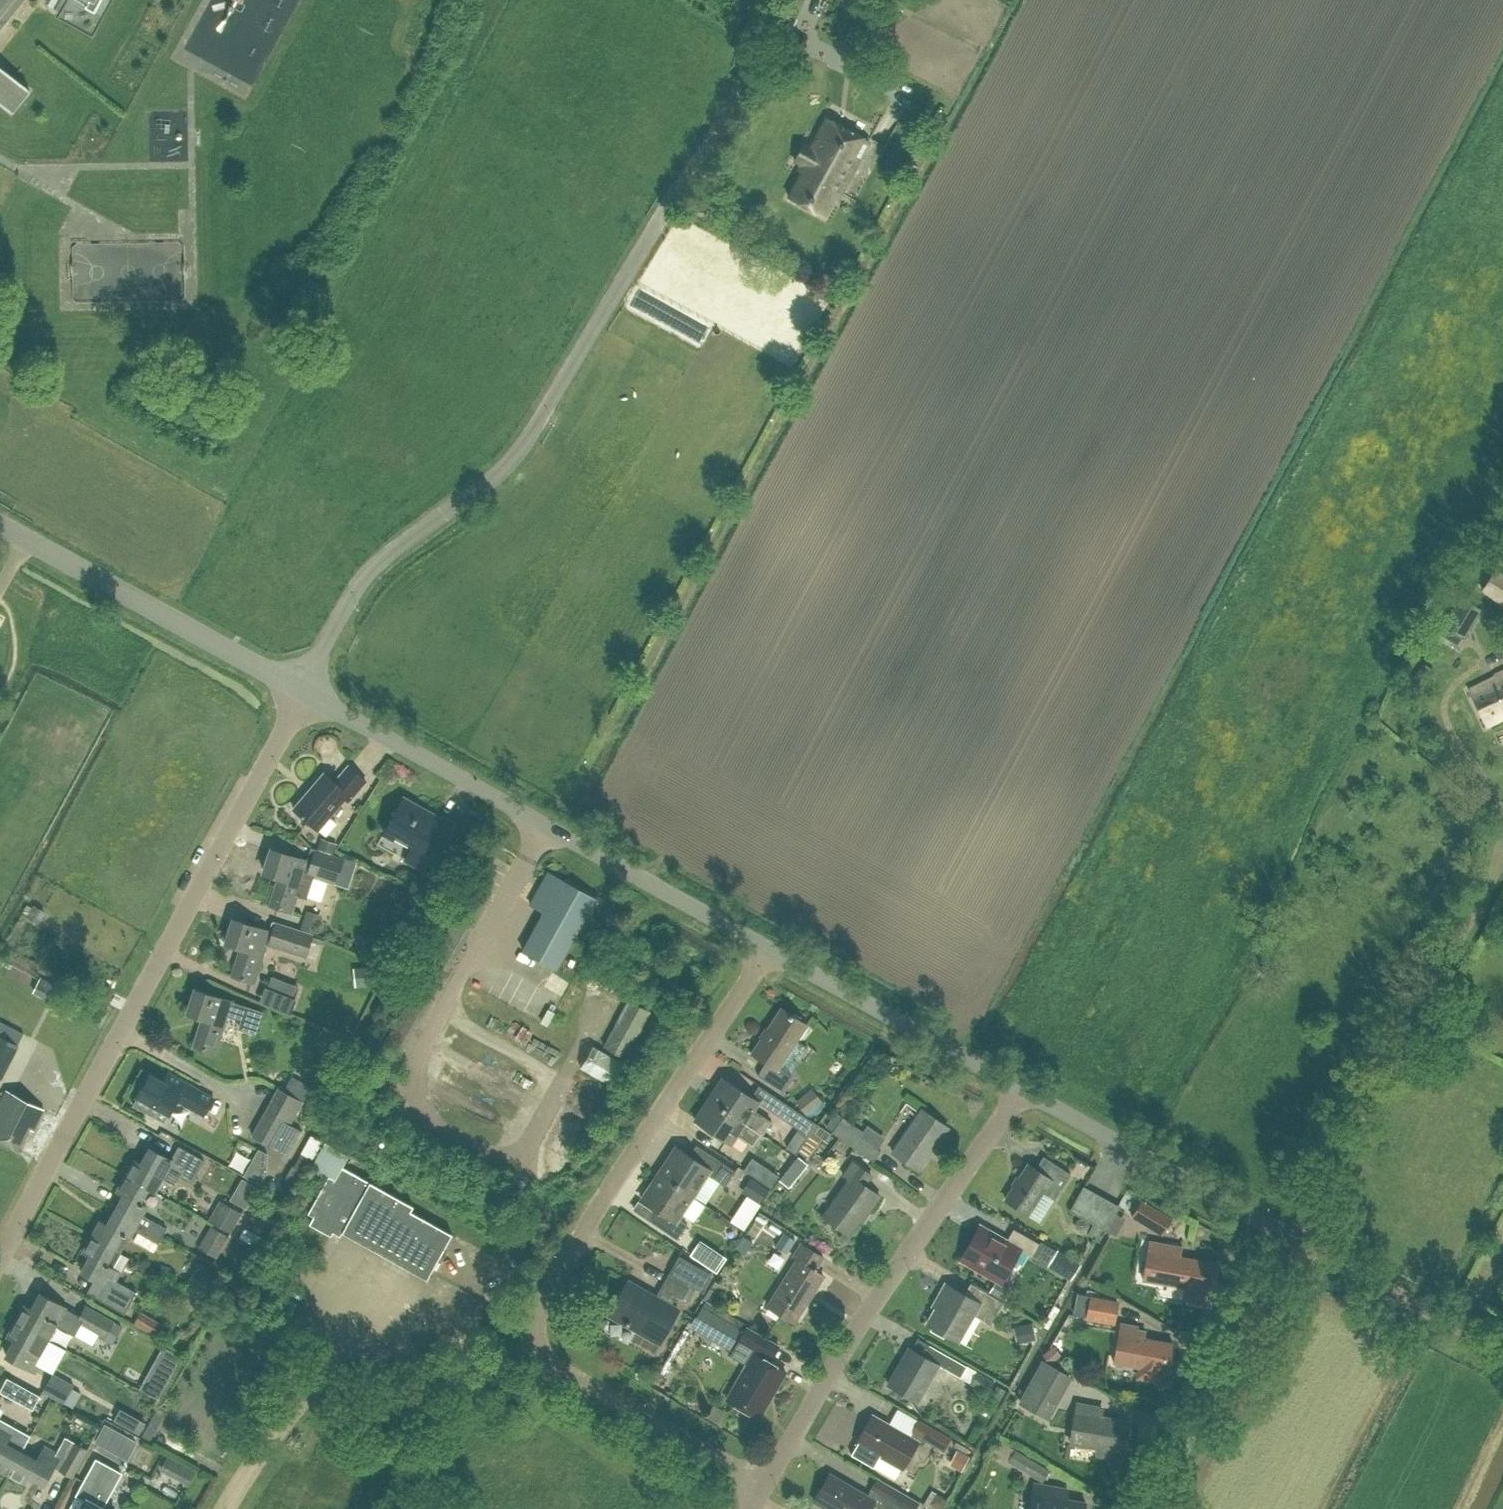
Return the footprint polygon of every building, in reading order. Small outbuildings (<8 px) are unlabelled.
[(22,0),(0,0),(0,27),(22,0)] [(275,25),(284,5),(272,0),(252,0),(242,24),(264,33),(269,22),(275,25)] [(11,112),(30,90),(0,66),(0,103),(11,112)] [(863,89),(858,97),(880,109),(884,102),(863,89)] [(841,193),(841,192),(852,171),(869,141),(827,118),(798,170),(802,172),(788,197),(823,216),(833,199),(836,201),(841,193)] [(1495,569),(1480,591),(1502,606),(1502,574),(1495,569)] [(1443,627),(1445,628),(1464,640),(1482,610),(1461,597),(1443,627)] [(1421,689),(1430,675),(1420,668),(1411,682),(1421,689)] [(1493,675),(1494,677),(1468,690),(1485,726),(1502,718),(1502,671),(1493,675)] [(349,801),(366,781),(348,766),(334,782),(324,773),(293,809),(317,830),(345,798),(349,801)] [(429,873),(448,840),(433,832),(440,818),(403,798),(386,828),(414,844),(405,860),(429,873)] [(316,850),(333,855),(337,845),(320,839),(316,850)] [(316,850),(311,848),(306,861),(271,850),(264,873),(285,879),(276,907),(291,911),(303,874),(308,875),(308,874),(335,883),(340,868),(351,872),(354,862),(333,855),(316,850)] [(589,917),(598,901),(547,872),(530,904),(543,912),(522,950),(557,969),(586,915),(589,917)] [(467,894),(449,926),(467,936),(485,904),(467,894)] [(27,916),(39,923),(46,913),(33,905),(27,916)] [(269,931),(233,920),(226,943),(247,950),(238,977),(253,982),(265,945),(281,950),(281,949),(296,953),(296,954),(305,957),(313,935),(272,921),(269,931)] [(370,965),(353,967),(354,985),(372,984),(370,965)] [(280,980),(272,977),(267,989),(276,992),(280,980)] [(282,996),(295,999),(300,981),(287,978),(282,996)] [(33,993),(51,1001),(57,988),(39,980),(33,993)] [(688,996),(692,990),(683,985),(680,991),(688,996)] [(261,1011),(247,1007),(231,1002),(195,990),(188,1013),(209,1020),(201,1047),(215,1052),(227,1015),(243,1020),(244,1018),(258,1023),(259,1024),(262,1011),(261,1011)] [(782,1091),(792,1076),(778,1068),(807,1025),(781,1008),(751,1054),(765,1063),(757,1075),(782,1091)] [(24,1035),(0,1023),(0,1080),(1,1081),(24,1035)] [(168,1113),(169,1113),(177,1099),(204,1114),(213,1099),(169,1074),(165,1083),(150,1074),(138,1096),(133,1105),(164,1122),(168,1113)] [(723,1078),(709,1100),(762,1135),(771,1121),(753,1110),(758,1101),(723,1078)] [(271,1100),(296,1114),(303,1102),(278,1088),(271,1100)] [(44,1109),(6,1090),(0,1103),(0,1142),(18,1150),(29,1128),(33,1131),(44,1109)] [(798,1103),(805,1113),(821,1100),(814,1091),(798,1103)] [(289,1125),(296,1114),(271,1100),(265,1112),(289,1125)] [(753,1148),(762,1135),(709,1100),(695,1121),(730,1144),(735,1136),(753,1148)] [(787,1105),(780,1100),(772,1112),(808,1136),(817,1124),(787,1105)] [(917,1170),(947,1127),(922,1109),(892,1152),(917,1170)] [(283,1136),(289,1125),(265,1112),(259,1123),(283,1136)] [(880,1152),(859,1137),(862,1131),(836,1113),(826,1127),(832,1132),(831,1133),(873,1161),(880,1152)] [(278,1147),(283,1136),(259,1123),(252,1135),(276,1149),(278,1147)] [(278,1147),(276,1149),(287,1155),(300,1131),(289,1125),(283,1136),(278,1147)] [(872,1125),(867,1133),(883,1142),(888,1135),(872,1125)] [(126,1176),(148,1188),(156,1173),(162,1177),(167,1168),(192,1182),(204,1161),(179,1146),(171,1160),(149,1148),(141,1163),(135,1160),(126,1176)] [(660,1174),(691,1195),(706,1173),(725,1186),(735,1171),(698,1146),(691,1157),(677,1147),(660,1174)] [(245,1176),(260,1185),(267,1172),(267,1154),(260,1150),(245,1176)] [(797,1155),(787,1167),(797,1175),(807,1163),(797,1155)] [(298,1156),(291,1168),(303,1174),(309,1163),(298,1156)] [(752,1156),(744,1168),(771,1186),(779,1174),(752,1156)] [(1070,1174),(1047,1159),(1039,1171),(1028,1165),(1005,1200),(1027,1214),(1043,1190),(1055,1198),(1070,1174)] [(861,1222),(880,1196),(865,1185),(872,1175),(853,1161),(845,1172),(851,1176),(824,1215),(815,1209),(814,1210),(849,1234),(859,1220),(861,1222)] [(413,1206),(341,1166),(334,1179),(328,1176),(308,1213),(313,1217),(309,1224),(331,1236),(335,1229),(427,1280),(452,1234),(410,1211),(413,1206)] [(704,1204),(691,1195),(660,1174),(642,1201),(657,1210),(650,1221),(677,1239),(687,1224),(677,1217),(679,1213),(694,1222),(704,1204)] [(140,1202),(148,1188),(126,1176),(117,1192),(123,1195),(115,1210),(162,1236),(166,1228),(141,1214),(146,1206),(140,1202)] [(242,1178),(230,1199),(246,1209),(258,1188),(242,1178)] [(744,1194),(758,1203),(768,1189),(753,1179),(744,1194)] [(1083,1217),(1095,1194),(1084,1187),(1071,1210),(1083,1217)] [(1094,1223),(1106,1200),(1095,1194),(1083,1217),(1094,1223)] [(231,1233),(242,1212),(219,1200),(208,1220),(231,1233)] [(1106,1200),(1094,1223),(1105,1229),(1118,1207),(1106,1200)] [(1172,1219),(1160,1212),(1141,1201),(1131,1217),(1150,1228),(1162,1236),(1172,1219)] [(158,1243),(162,1236),(115,1210),(107,1224),(101,1221),(92,1237),(120,1252),(133,1229),(158,1243)] [(198,1247),(217,1258),(229,1236),(211,1225),(198,1247)] [(1039,1244),(1014,1229),(1007,1242),(997,1236),(994,1242),(976,1231),(960,1259),(1001,1283),(1020,1250),(1031,1257),(1039,1244)] [(775,1244),(787,1252),(795,1238),(784,1231),(775,1244)] [(107,1276),(120,1252),(92,1237),(83,1253),(89,1257),(81,1271),(102,1283),(95,1297),(120,1311),(124,1314),(136,1292),(133,1289),(107,1276)] [(716,1272),(725,1258),(700,1241),(690,1255),(716,1272)] [(1183,1300),(1207,1304),(1209,1292),(1210,1292),(1216,1263),(1179,1256),(1181,1246),(1150,1241),(1143,1280),(1185,1288),(1183,1300)] [(794,1323),(823,1275),(815,1270),(823,1257),(801,1244),(793,1257),(797,1259),(768,1306),(794,1323)] [(1048,1266),(1068,1279),(1078,1263),(1058,1250),(1048,1266)] [(186,1284),(206,1296),(219,1274),(199,1262),(186,1284)] [(682,1301),(691,1285),(669,1272),(655,1296),(627,1281),(608,1314),(659,1343),(678,1309),(671,1305),(675,1297),(682,1301)] [(971,1298),(946,1284),(938,1298),(941,1300),(928,1323),(945,1332),(944,1334),(957,1341),(972,1314),(990,1324),(1003,1302),(988,1293),(977,1287),(971,1298)] [(988,1293),(1003,1302),(1007,1294),(992,1285),(988,1293)] [(32,1308),(26,1305),(17,1321),(49,1339),(57,1325),(74,1335),(80,1326),(104,1339),(114,1322),(86,1306),(80,1316),(70,1310),(40,1294),(32,1308)] [(1089,1296),(1075,1294),(1070,1314),(1085,1317),(1085,1319),(1114,1324),(1119,1301),(1090,1295),(1089,1296)] [(690,1327),(727,1347),(738,1328),(701,1308),(690,1327)] [(155,1336),(161,1323),(141,1312),(133,1323),(155,1336)] [(49,1340),(49,1339),(17,1321),(8,1337),(14,1341),(6,1355),(35,1372),(44,1356),(41,1354),(49,1340)] [(1137,1377),(1161,1382),(1163,1371),(1167,1372),(1172,1342),(1144,1337),(1146,1331),(1137,1329),(1138,1326),(1121,1322),(1119,1332),(1113,1362),(1139,1367),(1137,1377)] [(1022,1342),(1035,1339),(1032,1323),(1019,1325),(1022,1342)] [(757,1418),(785,1371),(769,1362),(779,1346),(746,1327),(730,1355),(747,1365),(726,1400),(757,1418)] [(182,1356),(163,1345),(139,1389),(158,1399),(182,1356)] [(937,1364),(960,1377),(966,1366),(929,1345),(923,1355),(910,1348),(888,1385),(916,1401),(937,1364)] [(1052,1364),(1062,1355),(1053,1345),(1043,1354),(1052,1364)] [(1049,1420),(1073,1377),(1042,1360),(1018,1403),(1049,1420)] [(970,1383),(988,1393),(994,1382),(977,1372),(970,1383)] [(63,1403),(74,1385),(53,1373),(42,1392),(63,1403)] [(7,1378),(0,1391),(0,1392),(33,1410),(40,1396),(7,1378)] [(1000,1399),(1005,1389),(996,1385),(991,1395),(1000,1399)] [(1101,1417),(1102,1409),(1094,1407),(1094,1406),(1077,1403),(1076,1412),(1075,1412),(1070,1442),(1098,1447),(1097,1454),(1120,1458),(1121,1451),(1124,1451),(1129,1422),(1101,1417)] [(146,1422),(121,1408),(114,1420),(139,1434),(146,1422)] [(910,1437),(872,1416),(857,1442),(858,1443),(851,1455),(874,1467),(880,1455),(903,1468),(918,1442),(923,1445),(926,1440),(944,1450),(951,1438),(919,1419),(912,1432),(913,1432),(910,1437)] [(159,1423),(151,1419),(143,1434),(151,1438),(159,1423)] [(9,1474),(21,1452),(29,1438),(15,1430),(0,1422),(0,1469),(9,1474)] [(105,1425),(96,1442),(117,1454),(126,1436),(105,1425)] [(21,1452),(9,1474),(25,1482),(29,1476),(43,1484),(54,1466),(60,1469),(72,1476),(87,1449),(65,1437),(56,1453),(44,1446),(36,1460),(21,1452)] [(1008,1461),(1043,1481),(1050,1469),(1015,1449),(1008,1461)] [(957,1450),(952,1460),(963,1467),(969,1457),(957,1450)] [(102,1508),(121,1473),(96,1459),(76,1495),(86,1500),(81,1508),(104,1508),(102,1508)] [(195,1471),(184,1465),(177,1479),(188,1484),(195,1471)] [(829,1474),(814,1500),(829,1508),(870,1508),(873,1505),(880,1508),(914,1508),(919,1502),(877,1478),(867,1496),(829,1474)] [(1068,1491),(1062,1490),(1062,1488),(1050,1486),(1050,1485),(1034,1483),(1032,1492),(1031,1492),(1028,1508),(1084,1508),(1085,1502),(1067,1498),(1068,1491)] [(947,1499),(931,1489),(923,1503),(932,1508),(941,1508),(947,1499)]
